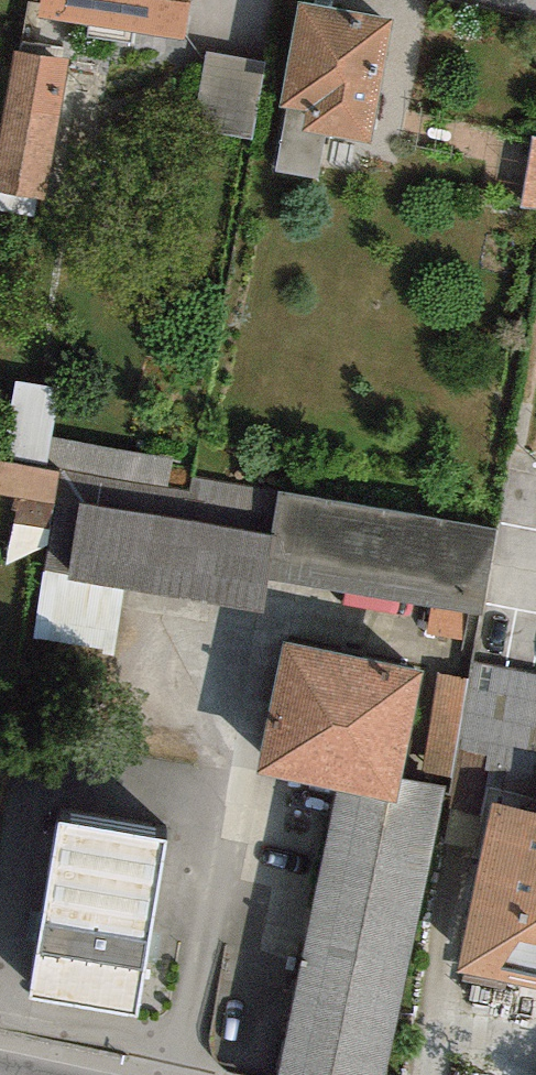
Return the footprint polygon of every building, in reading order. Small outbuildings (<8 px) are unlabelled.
[(39,28),(184,48),(191,0),(43,0),(39,28)] [(397,27),(295,10),(277,115),(301,119),(297,142),(375,155),(397,27)] [(267,69),(207,54),(188,129),(248,143),(267,69)] [(14,57),(0,141),(0,197),(47,205),(69,66),(14,57)] [(21,375),(3,444),(46,455),(64,385),(21,375)] [(84,502),(269,526),(274,481),(176,468),(177,457),(91,446),(84,502)] [(53,519),(59,462),(0,457),(0,493),(18,495),(16,515),(53,519)] [(276,546),(78,514),(66,591),(266,622),(271,586),(476,619),(489,538),(282,506),(276,546)] [(421,671),(285,641),(257,771),(332,787),(395,800),(400,781),(421,671)] [(473,663),(470,681),(447,790),(444,808),(490,817),(493,804),(529,812),(535,780),(535,676),(473,663)] [(470,681),(421,671),(400,781),(439,788),(447,790),(470,681)] [(332,787),(278,1074),(385,1074),(439,788),(400,781),(395,800),(332,787)] [(529,812),(493,804),(490,817),(456,970),(535,988),(535,814),(529,812)] [(169,853),(57,835),(29,1006),(141,1024),(169,853)]
